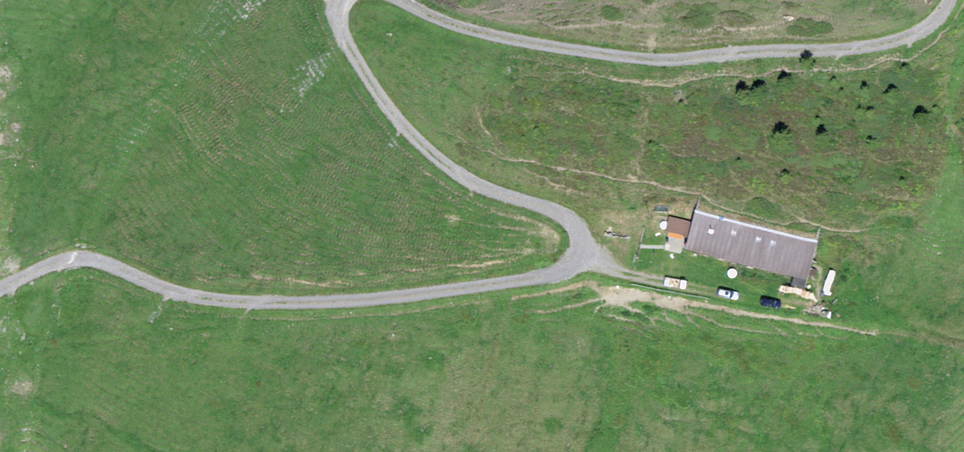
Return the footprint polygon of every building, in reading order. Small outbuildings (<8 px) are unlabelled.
[(816,239),(695,212),(693,223),(689,240),(686,251),(807,278),(816,239)] [(663,234),(689,240),(693,223),(667,217),(663,234)]
